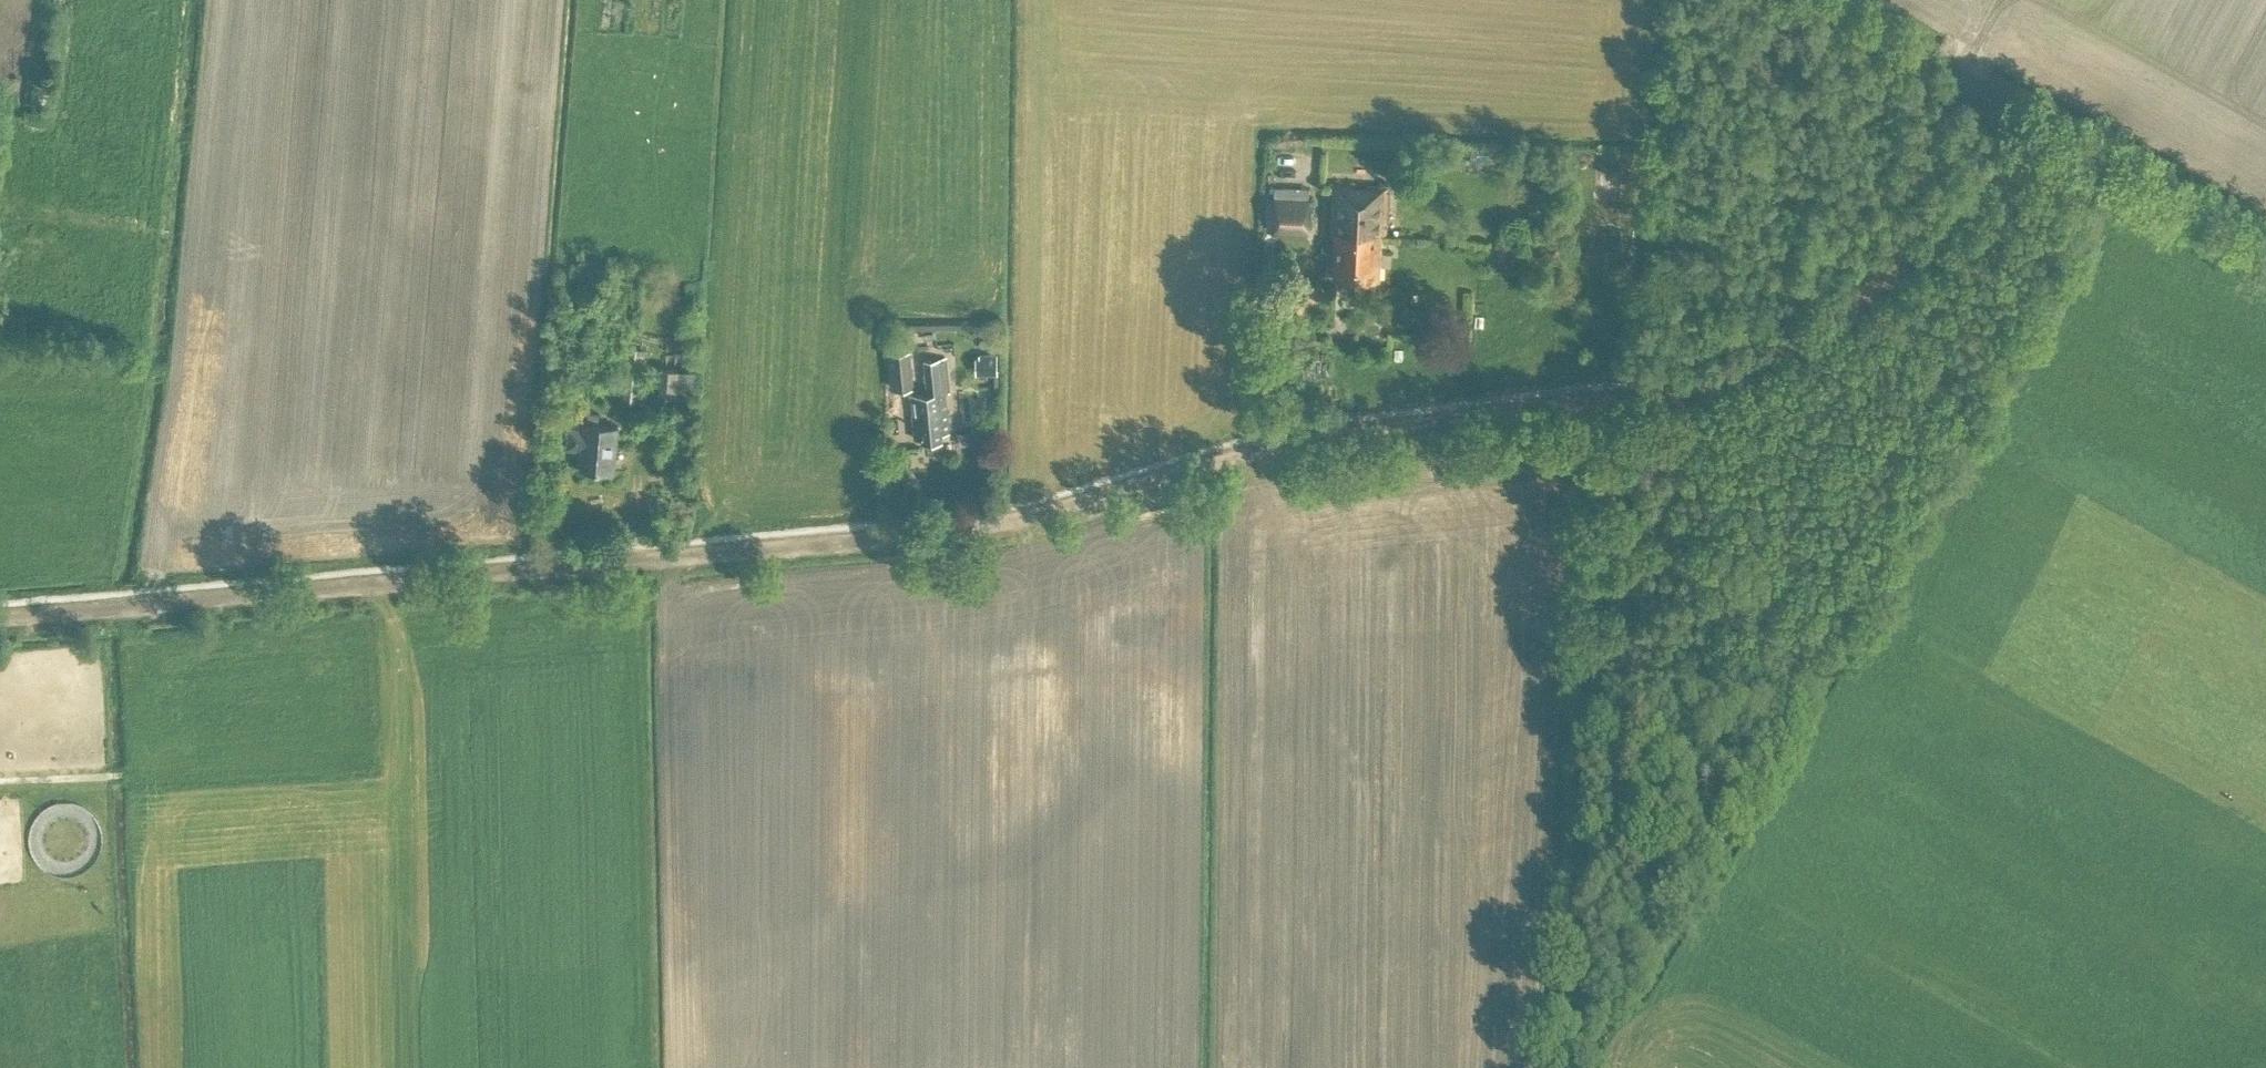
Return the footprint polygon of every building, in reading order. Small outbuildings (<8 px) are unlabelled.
[(1335,232),(1335,244),(1333,276),(1379,278),(1381,234),(1385,234),(1388,186),(1333,183),(1331,232),(1335,232)] [(1311,234),(1312,200),(1310,200),(1310,188),(1276,188),(1275,233),(1311,234)] [(888,353),(892,389),(916,386),(912,350),(888,353)] [(998,352),(979,353),(979,356),(975,357),(976,374),(999,373),(998,352)] [(946,358),(924,361),(927,393),(911,394),(915,436),(923,436),(923,439),(942,437),(942,430),(949,430),(945,391),(949,391),(946,358)] [(660,368),(658,395),(683,396),(681,422),(695,423),(699,371),(660,368)] [(582,448),(580,468),(614,471),(618,424),(584,421),(584,428),(569,427),(567,447),(582,448)]
